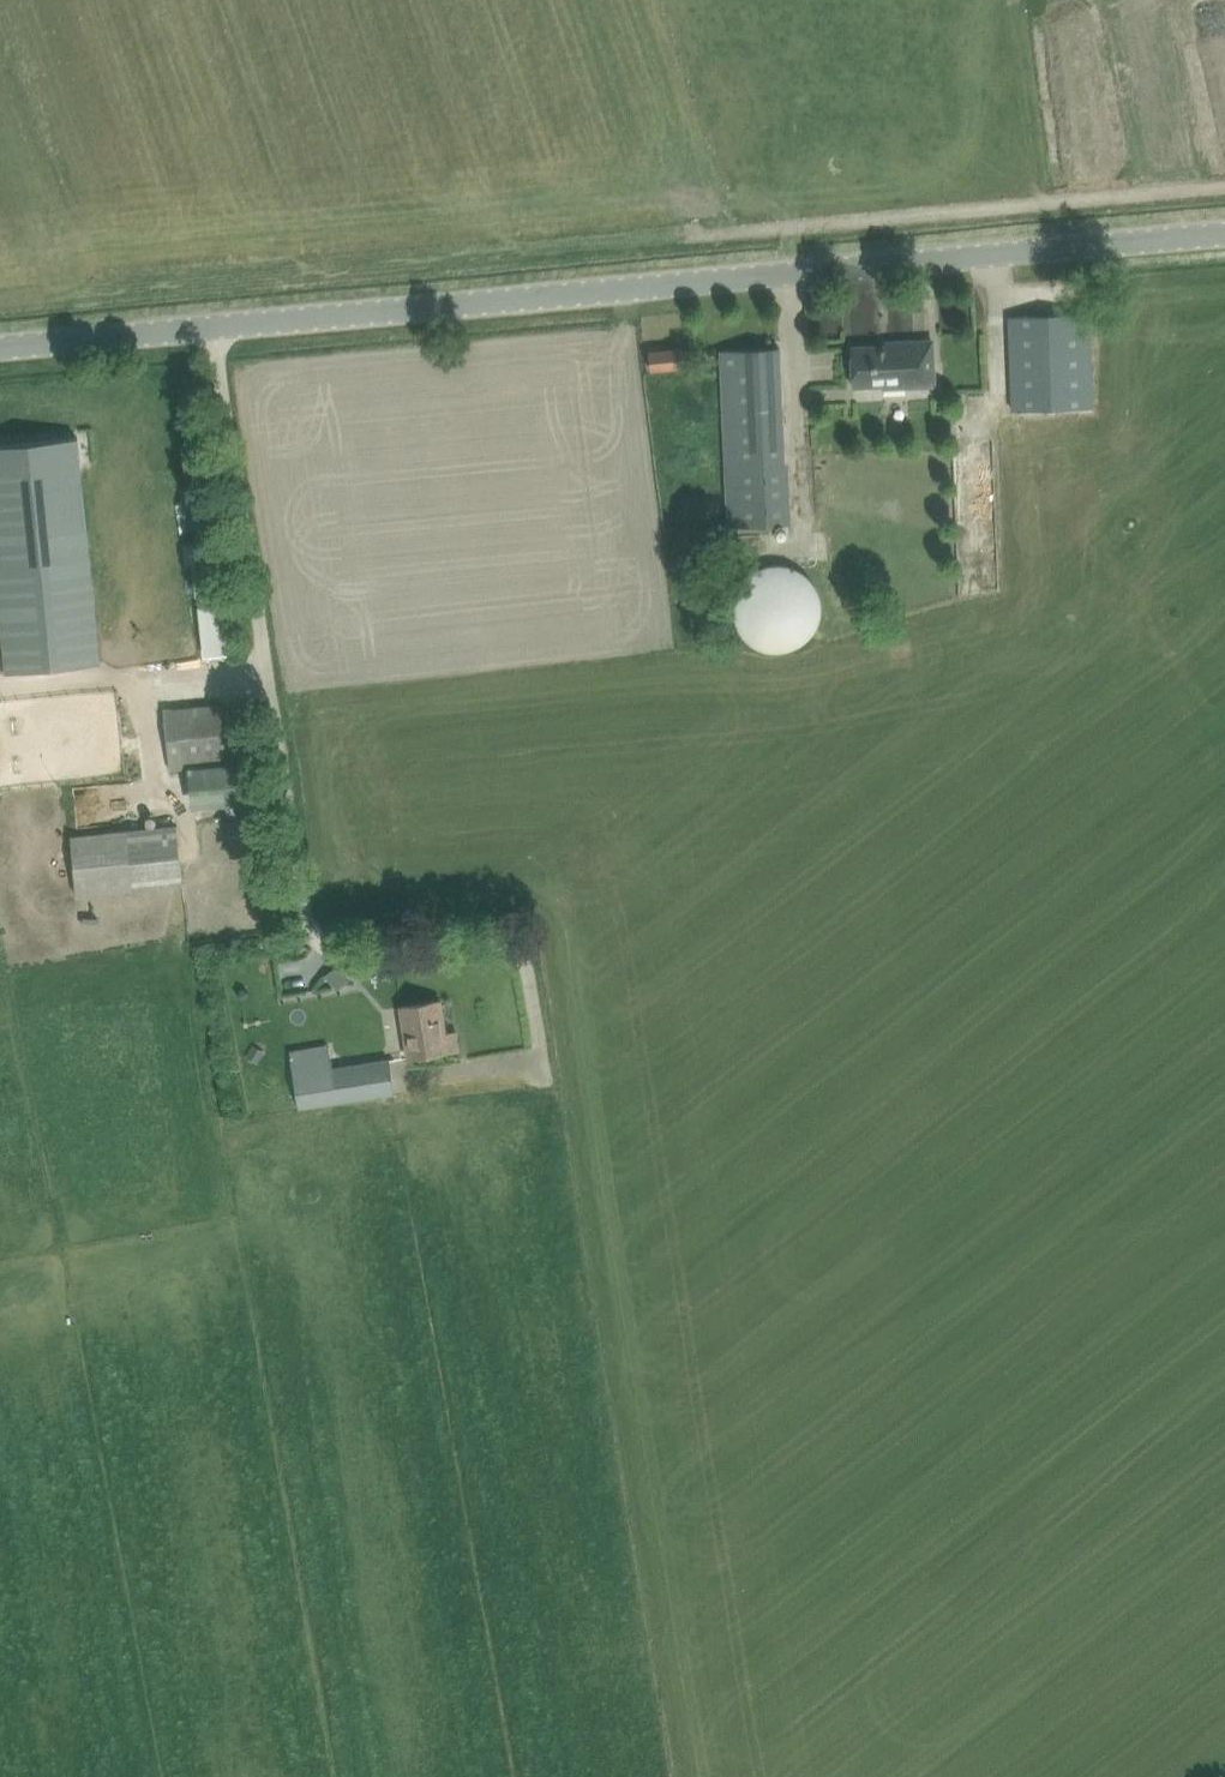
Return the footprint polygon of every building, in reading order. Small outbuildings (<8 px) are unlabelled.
[(1013,409),(1092,406),(1089,313),(1010,316),(1013,409)] [(887,345),(852,346),(853,385),(883,384),(883,386),(934,384),(932,340),(887,342),(887,345)] [(722,350),(723,374),(729,526),(790,523),(787,463),(785,463),(780,347),(722,350)] [(651,369),(683,366),(681,348),(650,351),(651,369)] [(910,396),(936,395),(936,387),(910,387),(910,396)] [(0,445),(0,607),(7,670),(101,660),(77,437),(0,445)] [(744,579),(743,580),(742,581),(742,582),(741,583),(739,585),(738,587),(738,588),(737,590),(736,591),(736,593),(735,594),(735,595),(735,597),(734,599),(734,601),(733,604),(733,606),(733,608),(733,610),(733,612),(733,613),(734,615),(734,616),(734,618),(734,619),(735,621),(735,622),(736,624),(736,625),(737,626),(737,628),(738,629),(739,631),(740,631),(740,633),(741,634),(742,635),(743,636),(745,638),(746,640),(748,642),(752,644),(753,645),(754,646),(756,647),(758,648),(759,649),(761,650),(763,651),(765,651),(766,651),(768,652),(770,652),(772,652),(774,653),(776,653),(779,653),(780,653),(783,653),(784,652),(786,652),(787,652),(789,651),(791,651),(793,650),(794,650),(797,648),(799,648),(800,647),(802,646),(804,644),(805,644),(807,642),(808,641),(810,639),(811,638),(813,636),(814,634),(815,632),(816,630),(817,628),(818,627),(819,626),(819,624),(820,623),(821,620),(821,617),(822,614),(822,612),(822,610),(822,608),(822,606),(822,600),(821,599),(821,597),(820,595),(819,592),(819,591),(818,589),(817,588),(816,586),(815,584),(814,583),(814,582),(812,580),(811,578),(809,577),(807,575),(805,573),(804,572),(801,571),(799,569),(797,568),(795,567),(793,567),(792,566),(789,565),(786,564),(784,564),(783,564),(781,564),(779,564),(775,564),(772,564),(771,564),(768,565),(767,565),(766,565),(763,566),(762,566),(761,567),(759,568),(758,568),(756,569),(755,570),(754,571),(751,573),(750,574),(748,575),(746,576),(745,578),(744,579)] [(218,581),(191,585),(195,622),(223,619),(218,581)] [(244,700),(165,708),(171,769),(250,761),(244,700)] [(126,829),(130,865),(133,889),(183,883),(176,823),(126,829)] [(130,865),(126,829),(75,835),(76,872),(78,896),(133,889),(130,865)] [(292,951),(288,952),(287,943),(272,945),(273,954),(281,953),(283,969),(254,973),(257,996),(338,986),(336,973),(308,976),(306,961),(294,962),(292,951)] [(255,946),(243,948),(246,968),(258,966),(255,946)] [(409,1056),(459,1048),(457,1036),(447,1037),(441,1000),(401,1006),(409,1056)] [(290,1049),(299,1108),(395,1092),(389,1058),(332,1067),(329,1044),(290,1049)]
